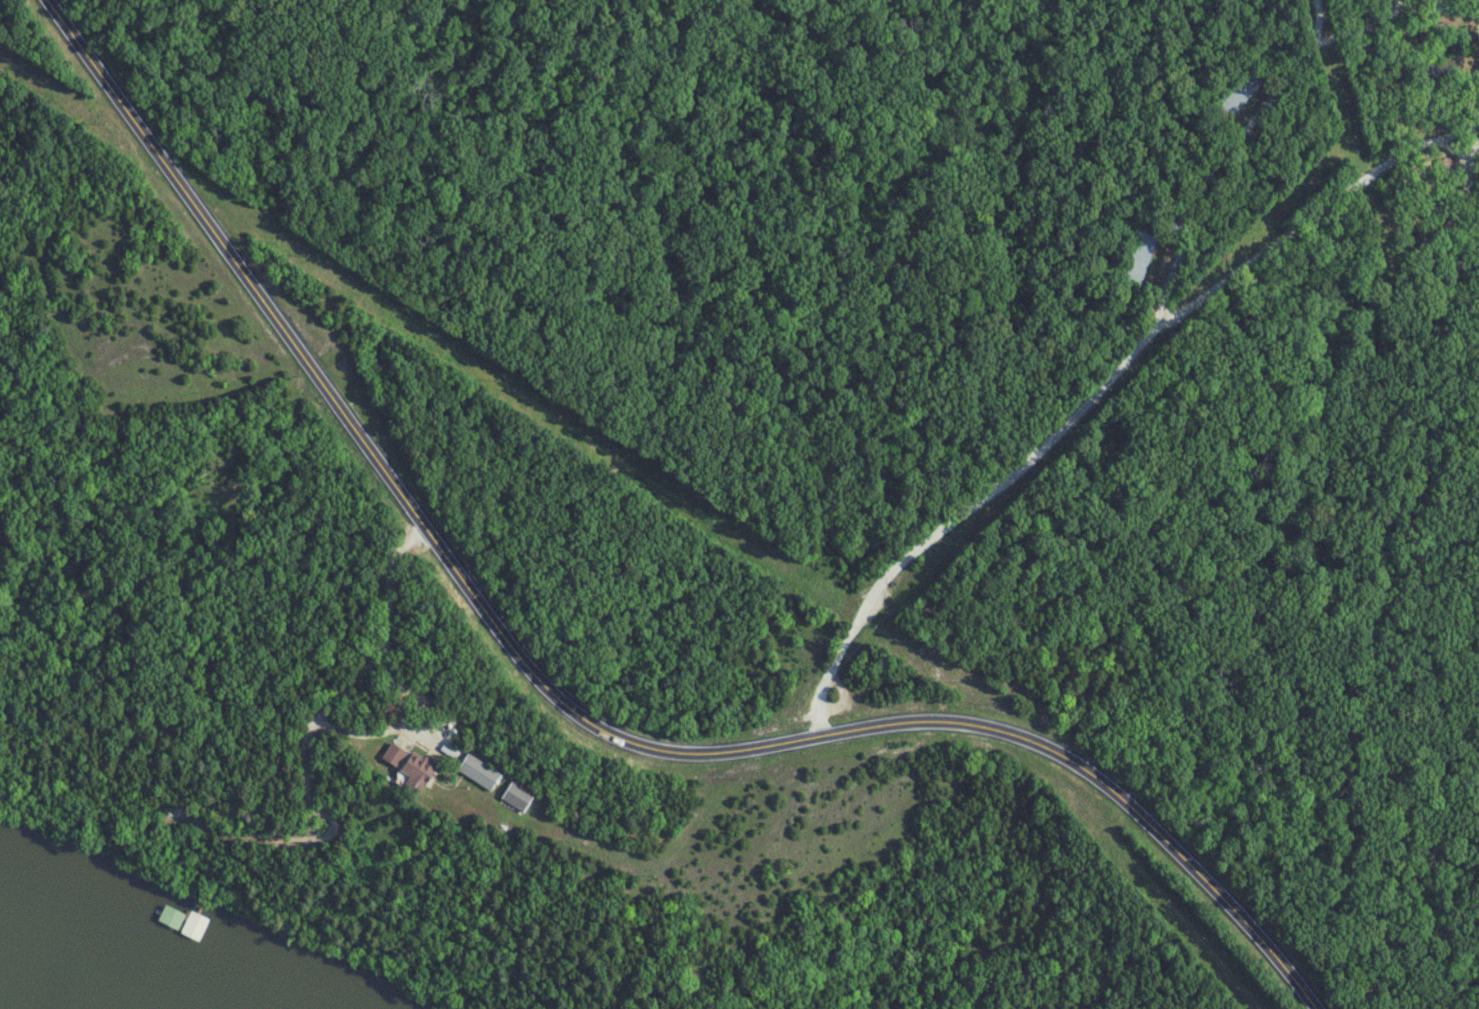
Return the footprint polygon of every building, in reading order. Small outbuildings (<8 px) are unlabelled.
[(1213,108),(1227,122),(1266,84),(1252,70),(1213,108)] [(1159,239),(1139,233),(1121,283),(1141,290),(1159,239)] [(436,767),(391,744),(382,762),(410,777),(403,789),(420,798),(436,767)] [(457,772),(490,794),(502,778),(468,755),(457,772)] [(184,935),(201,941),(209,921),(192,914),(184,935)]
